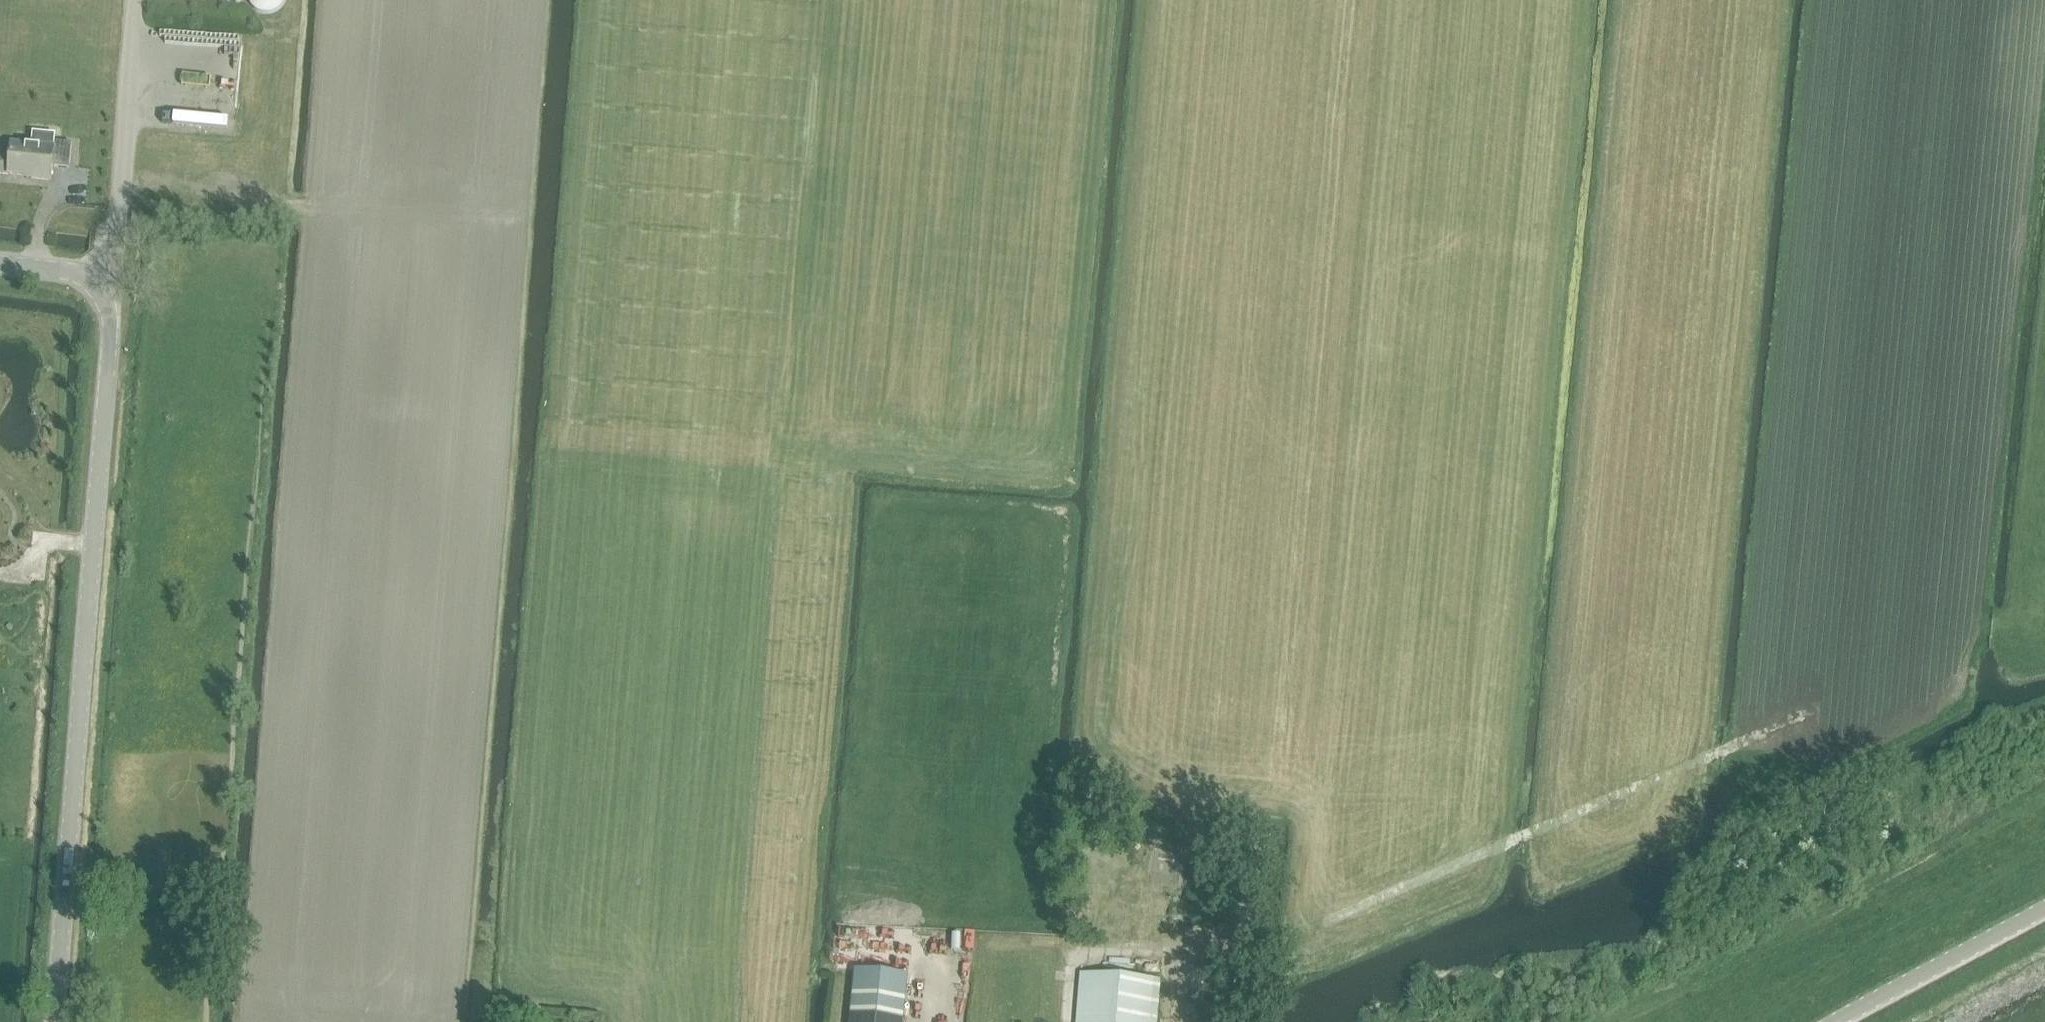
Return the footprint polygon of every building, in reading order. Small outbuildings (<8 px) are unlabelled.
[(32,176),(31,179),(51,180),(52,169),(70,170),(72,144),(55,142),(55,134),(34,132),(33,145),(12,143),(11,156),(0,155),(0,173),(32,176)] [(1335,919),(1362,906),(1359,899),(1332,911),(1335,919)] [(855,969),(850,1021),(903,1021),(908,975),(855,969)] [(1161,980),(1081,973),(1077,1021),(1157,1021),(1161,980)]
